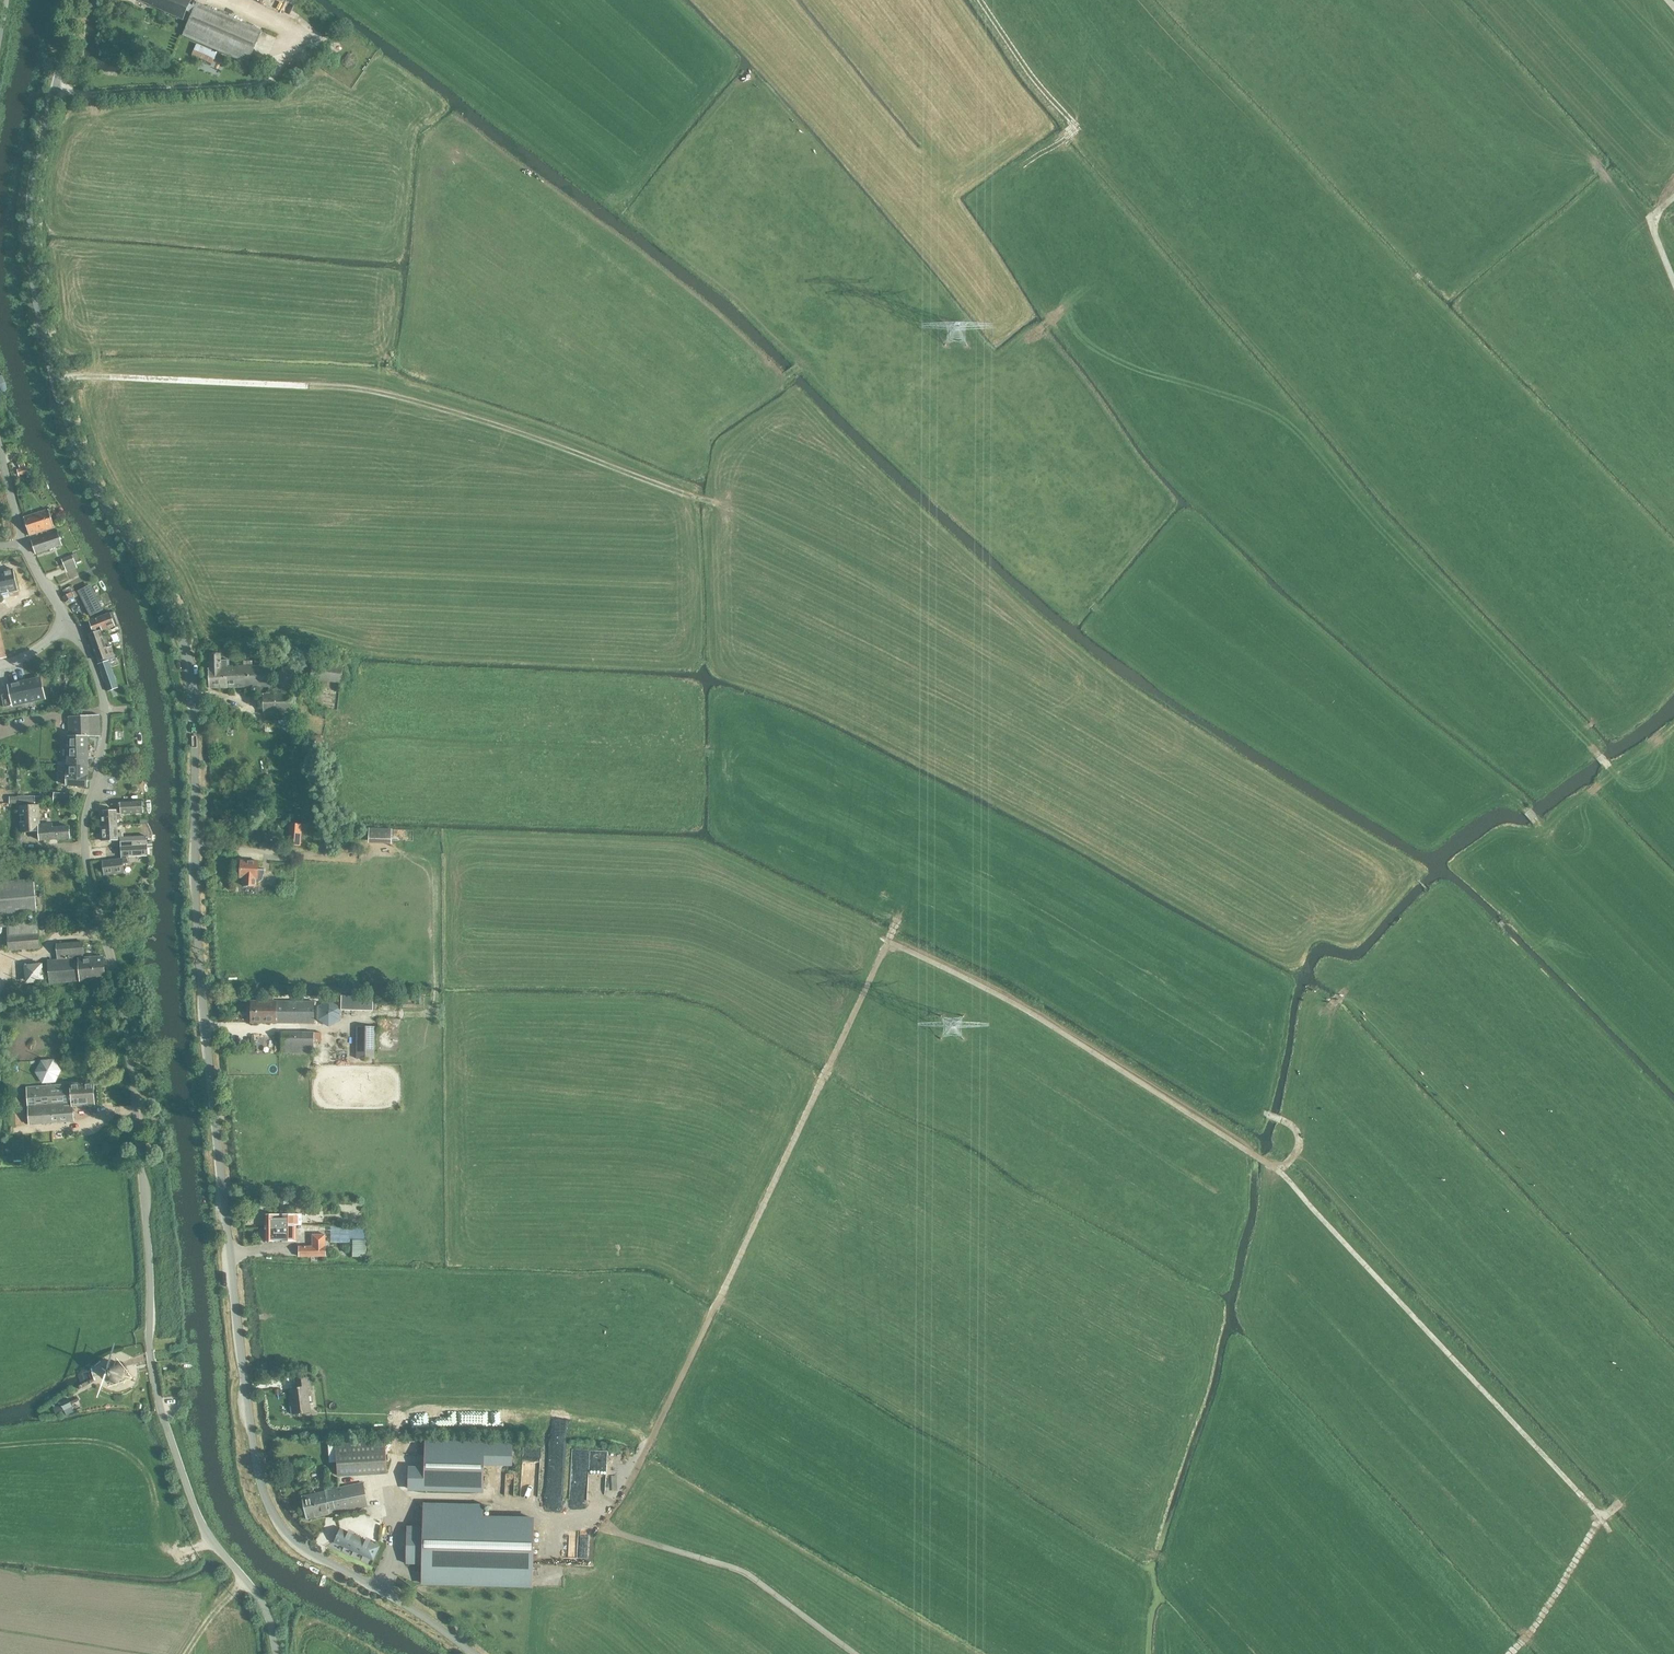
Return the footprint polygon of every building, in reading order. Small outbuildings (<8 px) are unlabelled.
[(186,10),(193,13),(183,35),(247,64),(261,32),(198,3),(196,8),(189,5),(191,0),(138,0),(182,19),(186,10)] [(48,510),(23,517),(23,518),(29,536),(54,528),(48,510)] [(35,554),(61,545),(57,533),(31,541),(35,554)] [(71,554),(62,558),(65,566),(74,562),(71,554)] [(0,572),(0,594),(18,590),(13,569),(0,572)] [(110,607),(97,581),(91,584),(104,610),(110,607)] [(62,590),(65,594),(74,589),(72,584),(62,590)] [(72,592),(74,597),(85,592),(85,594),(88,593),(85,585),(72,592)] [(62,596),(65,602),(71,598),(68,593),(62,596)] [(89,635),(99,662),(115,656),(112,649),(109,647),(106,648),(100,631),(97,632),(96,627),(99,626),(101,631),(115,626),(111,613),(89,621),(94,633),(89,635)] [(263,694),(264,713),(297,712),(297,693),(272,693),(271,665),(252,665),(252,661),(243,661),(243,666),(227,666),(227,664),(229,664),(229,659),(220,659),(220,653),(209,653),(210,668),(208,668),(209,687),(268,686),(269,694),(263,694)] [(110,660),(112,667),(119,664),(117,658),(110,660)] [(98,664),(108,691),(118,688),(109,660),(98,664)] [(341,683),(343,666),(312,661),(310,678),(341,683)] [(276,671),(276,684),(286,690),(297,684),(296,671),(285,666),(276,671)] [(62,700),(75,697),(70,675),(58,677),(62,700)] [(8,686),(10,694),(2,696),(5,708),(45,699),(40,678),(8,686)] [(99,715),(98,715),(69,717),(69,755),(68,765),(88,765),(89,753),(88,737),(100,737),(99,715)] [(265,732),(298,731),(298,719),(265,720),(265,732)] [(88,776),(88,773),(88,765),(68,765),(67,785),(87,787),(88,776)] [(54,792),(53,802),(70,803),(71,793),(54,792)] [(121,810),(116,810),(100,811),(101,826),(117,825),(117,816),(121,816),(121,813),(143,812),(142,801),(120,802),(121,810)] [(40,840),(70,838),(69,826),(52,827),(52,823),(40,824),(39,805),(20,806),(21,833),(39,831),(40,840)] [(290,824),(288,844),(300,845),(302,825),(290,824)] [(118,833),(117,826),(117,825),(101,826),(102,841),(120,840),(121,846),(147,845),(147,836),(123,837),(123,833),(118,833)] [(370,828),(369,839),(391,840),(391,829),(370,828)] [(346,839),(345,831),(335,831),(335,840),(346,839)] [(123,872),(122,863),(127,863),(126,856),(147,854),(147,845),(121,846),(121,859),(103,861),(105,875),(123,872)] [(258,869),(259,861),(241,860),(240,878),(243,878),(243,886),(256,886),(256,882),(259,882),(262,880),(264,870),(265,870),(265,869),(258,869)] [(37,913),(34,879),(0,882),(0,916),(37,913)] [(9,950),(40,948),(38,921),(7,924),(9,950)] [(85,954),(84,942),(57,944),(58,955),(58,960),(48,961),(50,984),(106,979),(104,956),(84,958),(84,954),(85,954)] [(24,964),(25,983),(44,981),(42,963),(24,964)] [(314,1023),(314,1001),(274,1001),(274,991),(265,991),(265,1000),(251,1000),(251,1022),(314,1023)] [(343,1011),(372,1010),(372,996),(343,997),(343,1011)] [(341,1022),(340,1002),(318,1002),(319,1022),(341,1022)] [(374,1059),(375,1027),(358,1026),(357,1059),(374,1059)] [(321,1042),(321,1032),(282,1031),(281,1052),(314,1053),(314,1051),(316,1051),(316,1048),(314,1048),(314,1042),(321,1042)] [(39,1082),(60,1081),(59,1058),(39,1058),(39,1082)] [(94,1090),(95,1089),(95,1086),(93,1085),(93,1083),(71,1084),(28,1087),(30,1124),(74,1121),(73,1106),(94,1105),(94,1090)] [(280,1197),(280,1206),(289,1206),(289,1197),(280,1197)] [(296,1224),(296,1225),(302,1225),(302,1215),(265,1214),(265,1227),(281,1228),(288,1228),(288,1224),(296,1224)] [(281,1228),(265,1227),(265,1240),(296,1241),(296,1225),(296,1224),(288,1224),(288,1228),(281,1228)] [(325,1256),(325,1246),(325,1234),(312,1235),(312,1246),(299,1247),(299,1256),(325,1256)] [(365,1257),(366,1240),(353,1240),(352,1257),(365,1257)] [(125,1382),(129,1375),(127,1367),(126,1366),(125,1362),(121,1363),(119,1362),(111,1365),(109,1367),(107,1370),(108,1370),(106,1372),(109,1381),(116,1385),(125,1382)] [(308,1386),(310,1386),(309,1377),(295,1379),(296,1387),(290,1388),(293,1414),(311,1412),(308,1386)] [(68,1398),(61,1402),(65,1411),(72,1407),(68,1398)] [(386,1472),(386,1466),(384,1441),(335,1444),(337,1475),(386,1472)] [(425,1467),(401,1466),(401,1488),(483,1490),(484,1459),(512,1460),(513,1443),(425,1442),(425,1467)] [(587,1506),(590,1450),(574,1449),(571,1505),(587,1506)] [(367,1506),(363,1483),(302,1496),(301,1496),(306,1519),(307,1519),(367,1506)] [(424,1505),(423,1526),(407,1526),(406,1564),(422,1564),(422,1583),(532,1586),(534,1507),(424,1505)] [(374,1559),(379,1546),(341,1528),(334,1542),(374,1559)]
